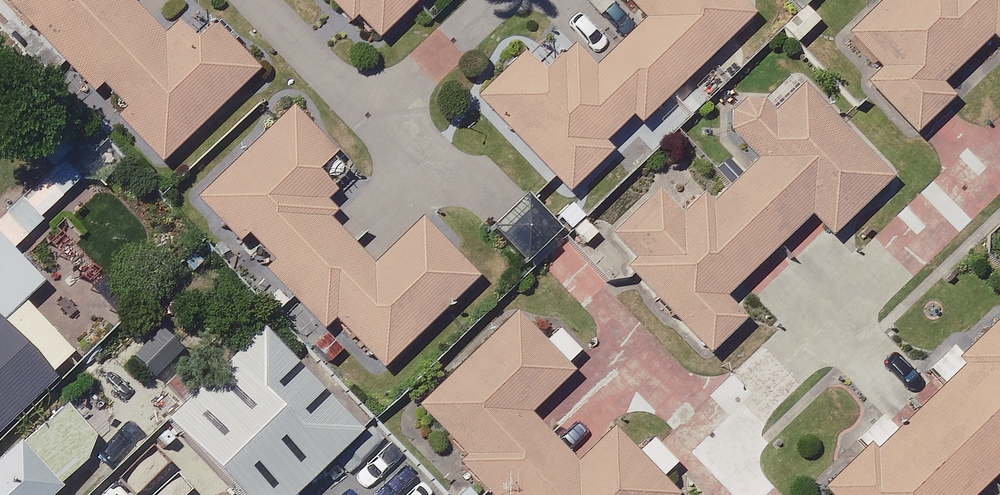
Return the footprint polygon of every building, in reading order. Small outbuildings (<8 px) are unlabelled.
[(161,163),(255,72),(211,27),(178,58),(122,0),(3,0),(161,163)] [(376,45),(416,0),(327,0),(376,45)] [(739,0),(623,0),(644,23),(592,73),(570,50),(542,77),(523,58),(477,101),(566,194),(607,154),(599,146),(626,121),(633,129),(753,14),(739,0)] [(845,37),(878,70),(863,85),(913,135),(950,99),(937,87),(988,38),(999,50),(999,0),(883,0),(845,37)] [(722,126),(757,163),(750,169),(736,155),(714,175),(728,190),(712,206),(678,170),(611,234),(634,258),(624,268),(707,355),(746,317),(725,294),(808,215),(829,237),(887,182),(799,90),(769,118),(751,99),(722,126)] [(371,270),(322,218),(329,210),(322,203),(331,194),(313,174),(332,156),(290,112),(196,201),(236,243),(244,235),(272,265),(266,270),(321,329),(331,319),(379,370),(473,283),(419,225),(371,270)] [(0,242),(0,435),(78,366),(21,302),(39,286),(0,242)] [(581,357),(557,329),(539,345),(517,319),(415,408),(492,494),(670,494),(658,481),(675,466),(653,441),(632,459),(610,434),(572,468),(525,414),(568,377),(563,372),(581,357)] [(962,359),(950,347),(925,371),(943,389),(897,434),(880,417),(853,442),(865,454),(825,492),(827,494),(973,494),(999,469),(999,323),(962,359)] [(221,358),(121,454),(161,494),(273,494),(315,455),(221,358)] [(60,406),(0,460),(0,494),(54,494),(58,492),(54,487),(98,448),(60,406)]
